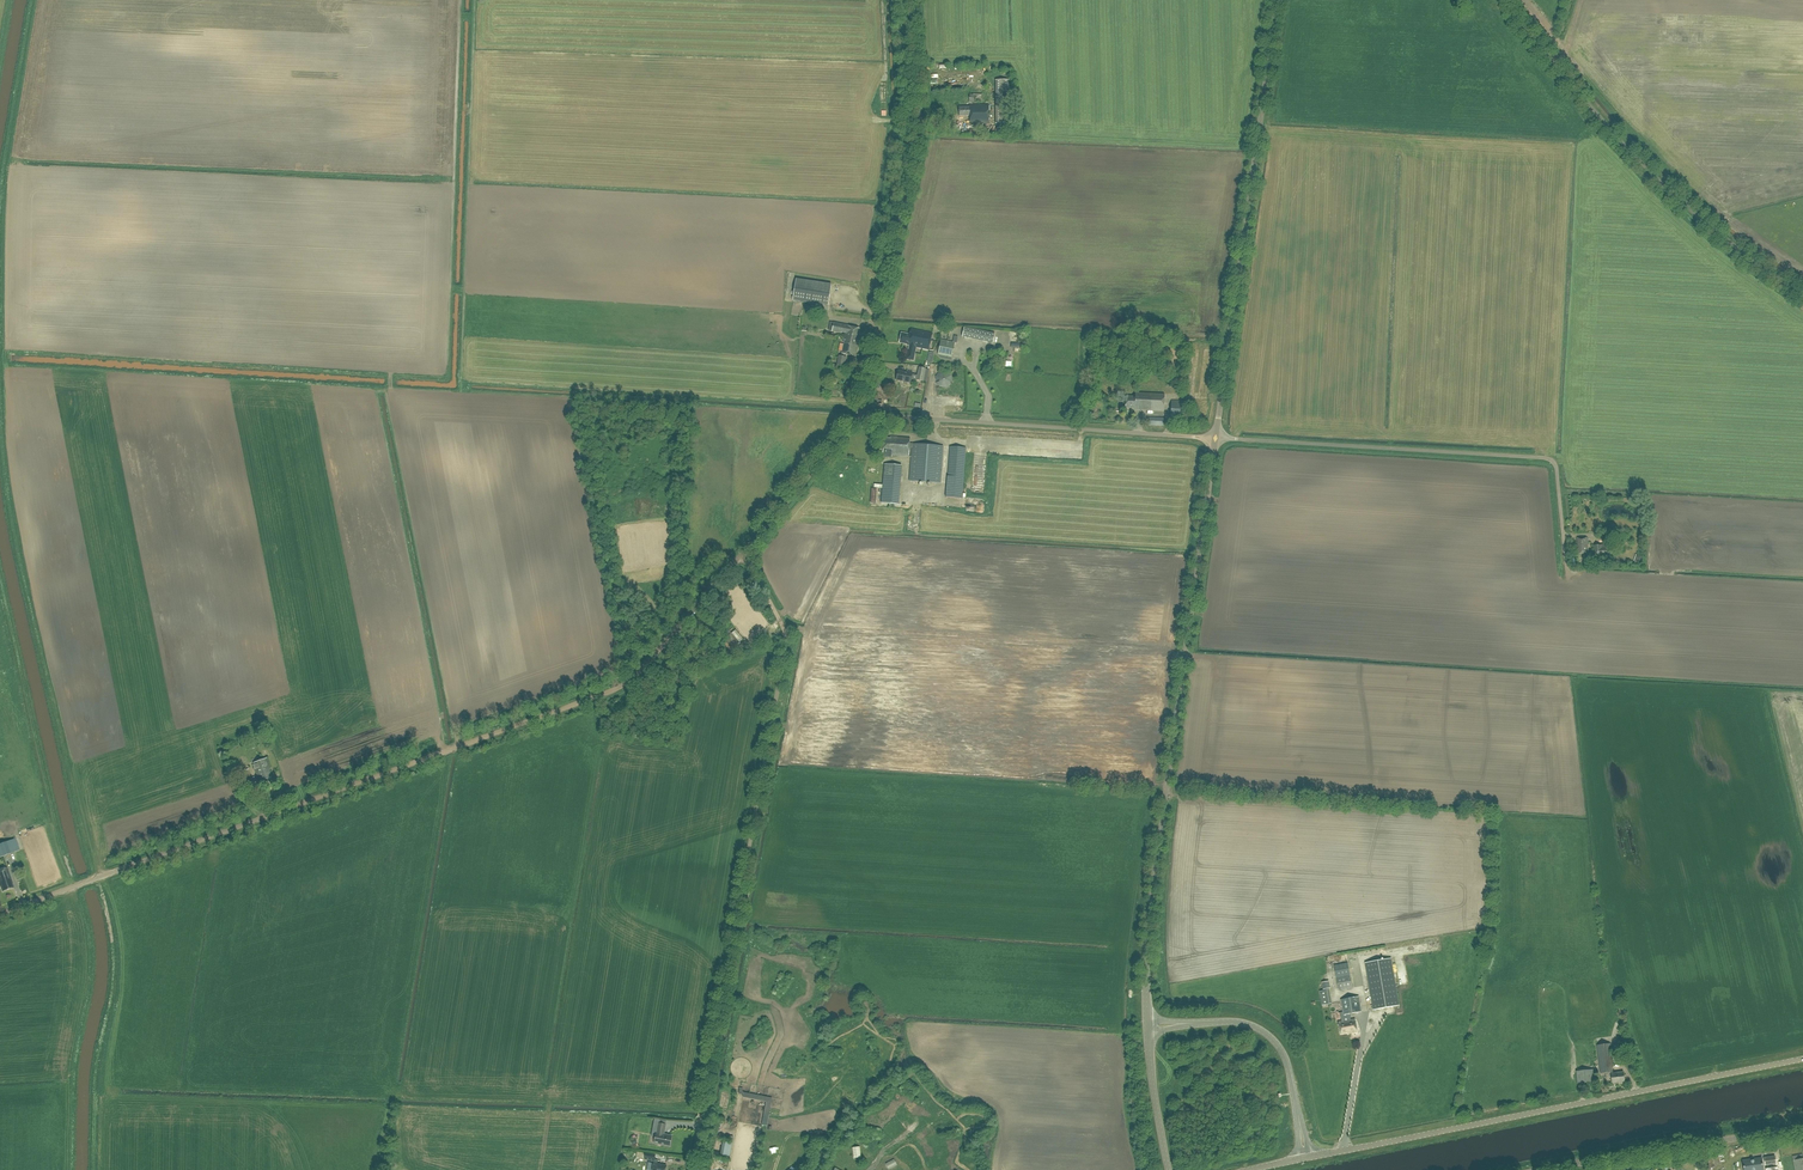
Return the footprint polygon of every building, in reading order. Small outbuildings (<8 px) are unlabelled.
[(1009,124),(1009,81),(995,81),(995,124),(1009,124)] [(988,124),(988,105),(970,105),(970,107),(959,107),(959,116),(970,116),(970,124),(988,124)] [(831,284),(796,279),(793,301),(828,306),(831,284)] [(846,333),(858,336),(860,329),(848,327),(848,326),(834,323),(833,332),(841,333),(842,332),(846,333)] [(995,334),(964,328),(962,338),(992,344),(995,334)] [(932,333),(911,329),(910,335),(901,333),(899,343),(906,344),(906,346),(909,346),(909,350),(908,350),(906,359),(913,360),(916,347),(929,350),(932,333)] [(857,343),(858,336),(846,333),(844,340),(845,340),(842,354),(856,357),(859,344),(857,343)] [(954,343),(940,340),(937,354),(951,357),(954,343)] [(837,364),(837,366),(844,367),(846,357),(839,356),(837,364)] [(923,381),(926,369),(919,368),(916,381),(923,382),(923,381)] [(906,373),(898,371),(896,380),(910,383),(912,373),(907,372),(906,373)] [(951,375),(946,371),(940,372),(935,377),(936,384),(941,388),(947,388),(952,382),(951,375)] [(1164,394),(1135,393),(1135,397),(1126,397),(1126,408),(1134,408),(1134,410),(1163,411),(1164,394)] [(1182,420),(1182,418),(1187,419),(1188,404),(1183,404),(1183,401),(1171,400),(1170,419),(1182,420)] [(1163,418),(1147,418),(1147,426),(1163,426),(1163,418)] [(910,439),(891,437),(891,439),(884,438),(882,457),(891,457),(891,455),(911,457),(909,481),(940,483),(943,446),(909,444),(910,439)] [(966,448),(950,447),(946,497),(962,499),(966,448)] [(902,466),(884,465),(881,503),(898,505),(902,466)] [(1588,554),(1587,538),(1578,538),(1578,554),(1588,554)] [(1602,547),(1602,545),(1593,546),(1594,557),(1611,555),(1610,547),(1602,547)] [(734,631),(732,629),(722,637),(732,649),(739,642),(731,633),(734,631)] [(1128,714),(1130,706),(1122,705),(1120,713),(1128,714)] [(270,769),(266,758),(252,763),(256,774),(257,774),(260,783),(272,779),(269,770),(270,769)] [(254,786),(248,769),(242,771),(248,788),(254,786)] [(16,839),(0,844),(0,857),(20,850),(16,839)] [(7,868),(0,870),(0,884),(1,886),(3,891),(13,887),(12,883),(7,868)] [(1400,1006),(1391,959),(1365,963),(1374,1010),(1400,1006)] [(1337,978),(1339,991),(1352,988),(1350,975),(1348,963),(1335,966),(1337,978)] [(1329,982),(1322,983),(1323,990),(1330,989),(1329,982)] [(1332,1004),(1330,990),(1320,991),(1323,1006),(1332,1004)] [(1341,1018),(1342,1022),(1351,1020),(1350,1014),(1362,1012),(1359,997),(1341,1000),(1343,1013),(1339,1013),(1339,1012),(1337,1013),(1338,1019),(1341,1018)] [(1351,1020),(1342,1022),(1339,1023),(1341,1034),(1348,1033),(1348,1034),(1357,1033),(1355,1020),(1351,1020)] [(1613,1067),(1611,1044),(1597,1046),(1600,1074),(1605,1073),(1605,1078),(1611,1078),(1612,1084),(1624,1082),(1624,1078),(1624,1077),(1624,1076),(1623,1073),(1611,1074),(1611,1073),(1613,1072),(1612,1067),(1613,1067)] [(1596,1082),(1594,1070),(1577,1072),(1578,1084),(1596,1082)] [(742,1097),(741,1102),(760,1105),(756,1128),(761,1129),(766,1101),(742,1097)] [(666,1125),(659,1123),(657,1133),(656,1133),(654,1143),(670,1146),(672,1136),(664,1134),(666,1125)] [(723,1141),(720,1158),(729,1160),(732,1143),(723,1141)] [(655,1155),(645,1153),(644,1160),(654,1161),(655,1155)] [(1776,1155),(1765,1156),(1765,1165),(1767,1165),(1766,1160),(1776,1160),(1776,1155)] [(1802,1155),(1792,1157),(1795,1169),(1802,1169),(1802,1160),(1802,1155)] [(1743,1161),(1744,1169),(1753,1169),(1752,1168),(1757,1167),(1757,1169),(1764,1169),(1762,1158),(1743,1161)]
